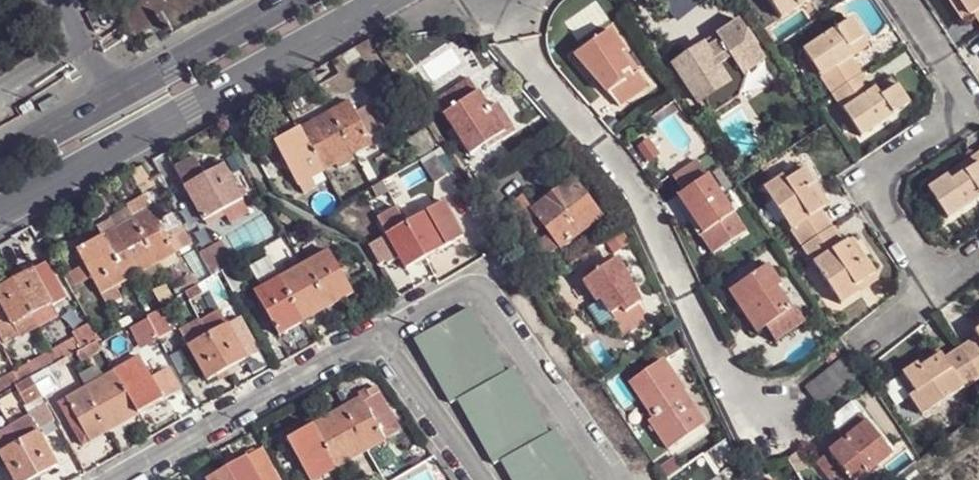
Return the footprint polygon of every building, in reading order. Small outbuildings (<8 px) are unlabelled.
[(784,20),(814,0),(770,0),(784,20)] [(959,0),(948,0),(962,23),(970,18),(959,0)] [(970,18),(973,16),(974,17),(978,14),(978,0),(959,0),(970,18)] [(704,43),(671,64),(698,106),(706,101),(714,114),(739,97),(746,78),(744,75),(766,61),(739,19),(715,35),(730,59),(720,66),(704,43)] [(804,51),(824,79),(854,59),(856,57),(850,48),(866,37),(854,20),(837,31),(836,29),(804,51)] [(611,32),(581,53),(590,66),(588,69),(615,109),(648,87),(639,74),(634,77),(625,83),(621,77),(630,71),(620,55),(624,52),(611,32)] [(850,48),(856,57),(872,46),(866,37),(850,48)] [(634,77),(639,74),(624,52),(620,55),(630,71),(621,77),(625,83),(634,77)] [(854,59),(824,79),(833,93),(863,74),(854,59)] [(833,93),(863,139),(895,118),(894,116),(883,98),(877,89),(874,90),(863,74),(833,93)] [(883,98),(900,87),(894,78),(877,89),(883,98)] [(436,101),(445,114),(478,93),(470,79),(436,101)] [(883,98),(894,116),(911,105),(900,87),(883,98)] [(443,116),(470,156),(506,132),(490,109),(480,92),(478,93),(445,114),(443,116)] [(274,142),(297,183),(299,181),(314,174),(372,144),(365,131),(356,115),(349,101),(274,142)] [(496,105),(490,109),(506,132),(512,129),(496,105)] [(356,115),(365,131),(375,126),(366,109),(356,115)] [(408,142),(418,158),(434,149),(424,133),(408,142)] [(436,158),(438,160),(447,155),(443,150),(435,155),(436,158)] [(228,159),(234,170),(242,165),(236,155),(228,159)] [(949,175),(952,181),(964,173),(966,174),(978,166),(978,159),(976,155),(947,174),(949,175)] [(184,187),(203,177),(192,157),(173,167),(184,187)] [(436,158),(423,165),(436,184),(448,176),(438,160),(436,158)] [(674,179),(684,194),(708,177),(698,163),(674,179)] [(184,187),(203,221),(222,210),(242,199),(224,165),(203,177),(184,187)] [(950,221),(978,202),(978,166),(966,174),(964,173),(952,181),(949,175),(928,189),(950,221)] [(782,177),(764,189),(793,231),(823,210),(826,207),(813,187),(818,184),(807,170),(787,184),(782,177)] [(314,174),(299,181),(305,192),(320,185),(314,174)] [(398,175),(384,182),(390,193),(391,194),(404,187),(398,175)] [(684,194),(679,197),(705,235),(701,237),(714,255),(748,232),(710,176),(708,177),(684,194)] [(358,197),(372,189),(365,177),(352,185),(358,197)] [(574,180),(533,211),(543,225),(550,234),(561,248),(602,217),(574,180)] [(384,182),(372,189),(378,200),(390,193),(384,182)] [(818,184),(813,187),(826,207),(831,204),(818,184)] [(508,207),(525,238),(543,225),(533,211),(521,197),(508,207)] [(242,199),(222,210),(230,224),(249,212),(242,199)] [(378,217),(387,233),(406,267),(464,234),(445,200),(407,221),(398,206),(378,217)] [(134,219),(148,212),(143,202),(129,209),(134,219)] [(93,280),(100,292),(113,284),(156,261),(158,260),(164,271),(180,262),(174,251),(192,241),(184,228),(183,229),(168,237),(160,224),(152,210),(148,212),(134,219),(77,249),(87,267),(93,280)] [(823,210),(793,231),(804,248),(834,227),(823,210)] [(160,224),(168,237),(183,229),(181,225),(178,227),(172,217),(160,224)] [(518,231),(511,221),(507,223),(514,234),(518,231)] [(803,249),(813,264),(831,251),(858,287),(878,274),(867,259),(863,262),(849,242),(846,244),(834,227),(804,248),(803,249)] [(561,248),(550,234),(537,244),(548,258),(561,248)] [(863,262),(867,259),(854,238),(849,242),(863,262)] [(201,254),(213,277),(223,272),(235,265),(223,242),(201,254)] [(352,293),(329,249),(323,254),(321,251),(262,285),(263,288),(256,292),(279,334),(352,293)] [(813,264),(843,306),(862,293),(858,287),(831,251),(813,264)] [(619,259),(585,282),(599,302),(603,300),(618,323),(615,326),(621,336),(655,313),(619,259)] [(223,272),(236,296),(248,289),(235,265),(223,272)] [(729,293),(758,335),(770,327),(778,342),(807,323),(796,308),(793,311),(780,288),(783,286),(771,266),(729,293)] [(93,280),(87,267),(69,277),(75,290),(93,280)] [(13,325),(52,304),(33,270),(0,288),(0,303),(13,325)] [(192,302),(205,295),(199,285),(201,284),(196,274),(180,281),(182,285),(186,292),(192,302)] [(113,284),(100,292),(109,309),(122,301),(113,284)] [(174,290),(177,297),(186,292),(182,285),(174,290)] [(618,323),(603,300),(599,302),(590,309),(606,332),(615,326),(618,323)] [(5,345),(19,337),(13,325),(0,303),(0,337),(5,345)] [(52,304),(13,325),(19,337),(58,316),(52,304)] [(414,337),(452,403),(458,398),(507,372),(471,306),(414,337)] [(158,335),(161,339),(178,330),(167,309),(150,318),(158,335)] [(220,311),(200,322),(208,334),(227,323),(220,311)] [(149,319),(130,329),(139,345),(158,335),(150,318),(149,319)] [(189,345),(208,334),(200,322),(183,332),(189,345)] [(247,358),(227,323),(208,334),(189,345),(209,379),(247,358)] [(76,337),(83,349),(97,342),(98,341),(89,324),(74,332),(76,337)] [(33,361),(40,373),(42,373),(58,364),(75,355),(83,349),(76,337),(33,361)] [(961,349),(968,359),(978,351),(978,337),(961,349)] [(97,342),(83,349),(75,355),(79,363),(101,350),(97,342)] [(968,359),(961,349),(945,360),(942,355),(921,369),(919,365),(905,374),(917,393),(911,396),(924,415),(964,389),(951,369),(968,359)] [(921,369),(942,355),(939,351),(919,365),(921,369)] [(968,359),(978,376),(978,351),(968,359)] [(817,406),(860,373),(847,356),(804,389),(817,406)] [(66,399),(88,440),(165,400),(141,357),(104,378),(86,389),(66,399)] [(968,359),(951,369),(964,389),(978,379),(978,376),(968,359)] [(706,425),(665,360),(634,384),(658,420),(653,424),(669,451),(706,425)] [(40,373),(33,361),(27,365),(28,366),(14,374),(21,385),(32,378),(40,373)] [(42,373),(51,390),(53,389),(52,386),(66,379),(58,364),(42,373)] [(86,389),(104,378),(97,365),(78,376),(86,389)] [(458,398),(494,462),(501,458),(550,432),(515,368),(507,372),(458,398)] [(13,389),(21,385),(14,374),(13,373),(0,381),(0,397),(13,389)] [(42,395),(51,390),(42,373),(40,373),(32,378),(33,379),(42,395)] [(905,374),(899,377),(911,396),(917,393),(905,374)] [(899,377),(884,387),(897,406),(911,396),(899,377)] [(31,416),(0,433),(0,451),(39,430),(38,430),(55,421),(41,396),(42,395),(33,379),(18,387),(29,407),(27,408),(31,416)] [(375,387),(369,391),(375,402),(382,398),(375,387)] [(361,400),(365,407),(375,402),(369,391),(359,396),(361,400)] [(402,431),(382,398),(375,402),(365,407),(385,441),(402,431)] [(88,440),(66,399),(58,404),(81,444),(88,440)] [(311,479),(314,479),(385,441),(365,407),(361,400),(287,440),(311,479)] [(862,415),(839,433),(844,440),(867,421),(862,415)] [(867,421),(844,440),(829,452),(850,479),(861,479),(893,455),(867,421)] [(557,428),(550,432),(501,458),(513,479),(585,479),(557,428)] [(16,479),(31,479),(58,465),(39,430),(0,451),(0,452),(16,479)] [(207,479),(208,479),(277,479),(260,450),(207,479)] [(829,452),(816,462),(829,479),(850,479),(829,452)]
